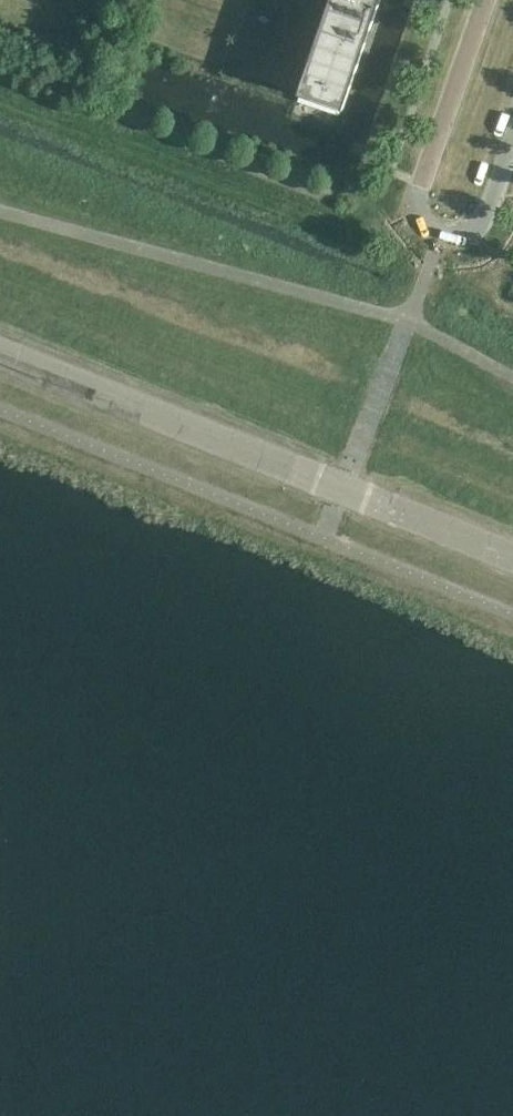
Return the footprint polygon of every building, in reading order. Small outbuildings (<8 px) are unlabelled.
[(305,72),(351,88),(381,4),(380,3),(381,0),(330,0),(305,72)]
